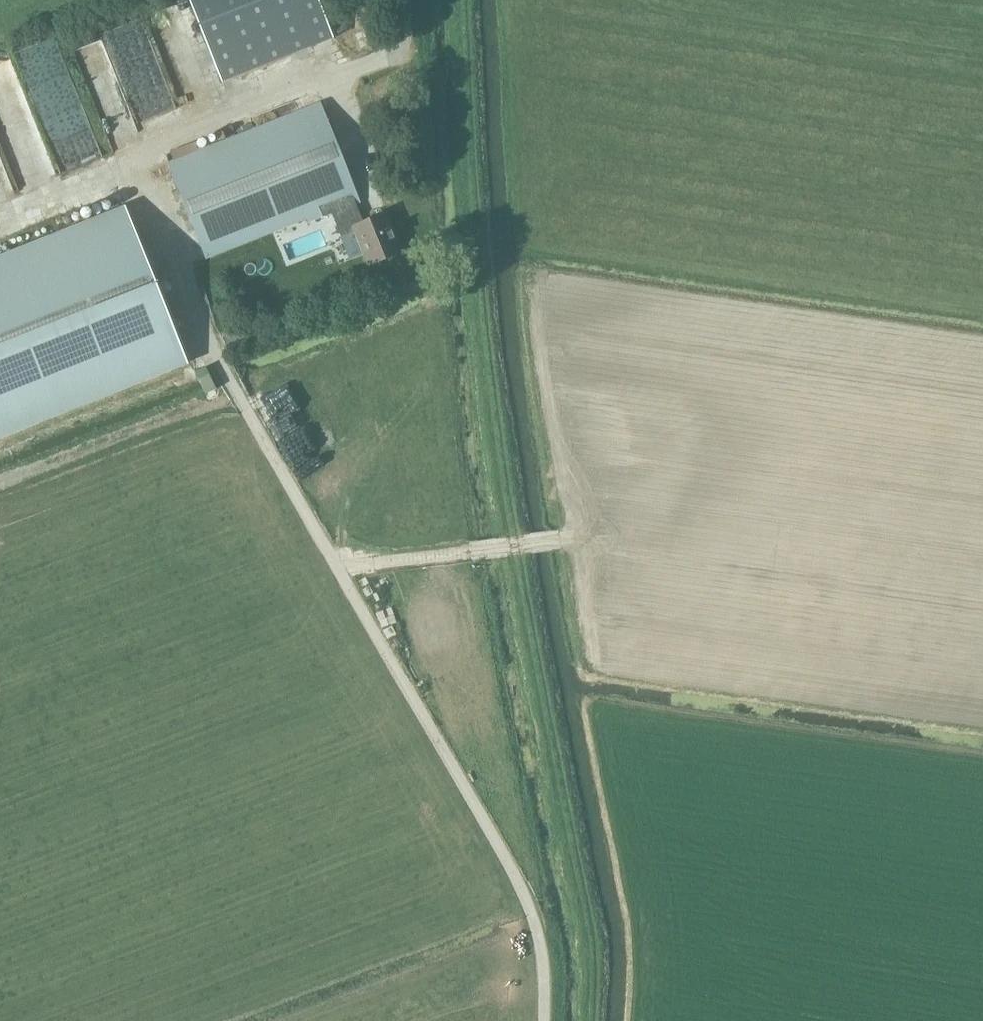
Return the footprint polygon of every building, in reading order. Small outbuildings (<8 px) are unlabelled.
[(223,82),(334,38),(319,0),(190,0),(223,82)] [(71,46),(76,71),(106,65),(100,40),(71,46)] [(169,163),(206,257),(321,211),(324,217),(332,214),(342,238),(356,232),(369,266),(402,253),(386,214),(364,223),(356,204),(360,203),(320,103),(169,163)] [(127,210),(0,261),(0,436),(187,361),(127,210)]
